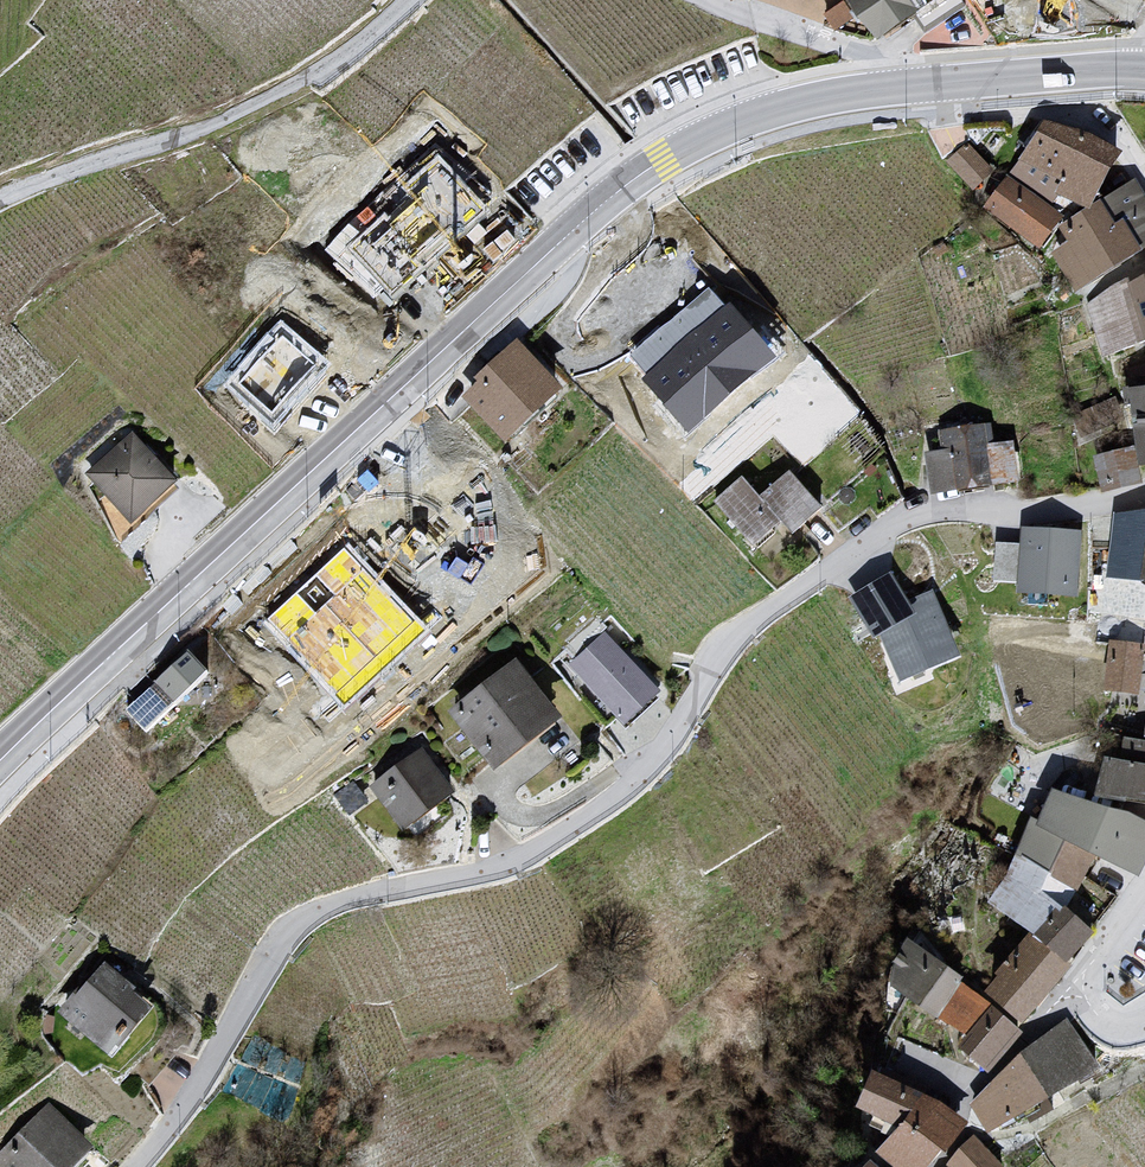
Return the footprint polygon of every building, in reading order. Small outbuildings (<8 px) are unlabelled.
[(909,0),(851,0),(847,3),(879,49),(922,19),(909,0)] [(922,19),(926,25),(960,3),(958,0),(909,0),(922,19)] [(1088,206),(1120,145),(1048,119),(1009,172),(1054,203),(1060,191),(1088,206)] [(995,170),(969,140),(947,159),(973,189),(995,170)] [(1054,203),(1009,172),(985,206),(1041,246),(1065,211),(1054,203)] [(1134,178),(1088,206),(1062,222),(1066,237),(1046,249),(1073,292),(1144,248),(1144,196),(1134,178)] [(1107,288),(1088,304),(1105,350),(1144,335),(1144,274),(1107,288)] [(663,321),(630,351),(690,418),(756,358),(743,344),(755,333),(715,289),(670,330),(663,321)] [(483,383),(467,397),(503,437),(558,387),(519,345),(480,380),(483,383)] [(1129,388),(1129,386),(1122,387),(1124,406),(1131,405),(1135,445),(1139,466),(1144,465),(1144,385),(1129,388)] [(937,427),(940,446),(923,449),(929,492),(1020,479),(1015,442),(995,445),(992,419),(937,427)] [(174,478),(137,436),(92,476),(130,518),(174,478)] [(1139,466),(1135,445),(1093,456),(1102,492),(1142,483),(1139,466)] [(819,506),(787,471),(759,496),(738,473),(710,499),(755,549),(784,523),(791,531),(819,506)] [(1078,596),(1082,530),(1020,527),(1017,592),(1078,596)] [(908,602),(891,567),(850,587),(873,634),(881,630),(901,672),(959,644),(932,590),(908,602)] [(1121,621),(1119,641),(1144,643),(1144,623),(1121,621)] [(662,690),(607,631),(571,664),(626,723),(662,690)] [(1140,695),(1144,643),(1119,641),(1107,640),(1102,691),(1140,695)] [(207,671),(187,649),(128,705),(148,726),(207,671)] [(561,713),(514,654),(447,706),(494,766),(561,713)] [(1123,737),(1119,758),(1103,755),(1097,794),(1144,801),(1144,740),(1123,737)] [(453,789),(420,745),(368,783),(401,828),(453,789)] [(1075,883),(1093,846),(1136,865),(1144,845),(1144,828),(1050,784),(1035,816),(1029,813),(1011,853),(1075,883)] [(1037,934),(1063,904),(1075,883),(1011,853),(1006,875),(988,900),(1037,934)] [(1063,904),(1037,934),(1067,960),(1093,930),(1063,904)] [(1028,930),(979,995),(1022,1027),(1071,962),(1067,960),(1037,934),(1028,930)] [(962,976),(905,935),(888,984),(937,1018),(959,984),(962,976)] [(155,1005),(101,959),(60,1007),(113,1053),(155,1005)] [(979,995),(959,984),(937,1018),(966,1034),(989,1002),(979,995)] [(1022,1027),(989,1002),(966,1034),(958,1047),(988,1072),(1022,1027)] [(1066,1020),(1016,1052),(1044,1096),(1094,1064),(1066,1020)] [(1016,1052),(971,1103),(988,1132),(1044,1096),(1016,1052)] [(876,1150),(896,1166),(926,1166),(965,1121),(939,1099),(870,1067),(854,1104),(898,1124),(876,1150)] [(48,1103),(0,1152),(0,1166),(71,1166),(93,1145),(48,1103)] [(1005,1164),(980,1135),(946,1164),(949,1166),(1001,1166),(1005,1164)] [(867,1157),(858,1166),(878,1166),(867,1157)]
